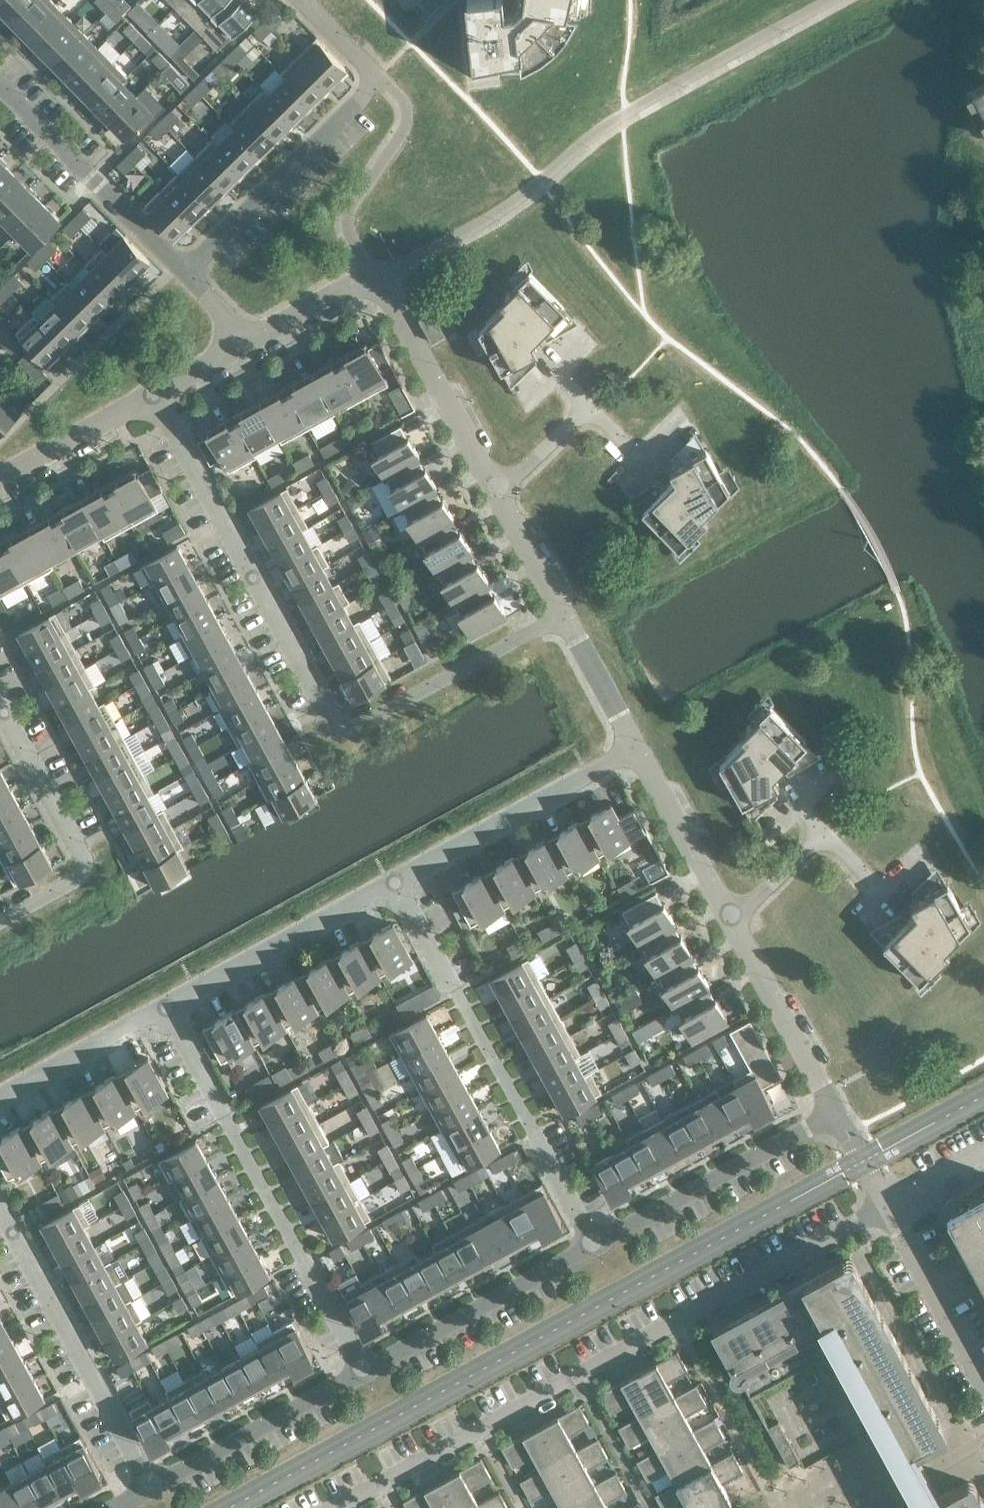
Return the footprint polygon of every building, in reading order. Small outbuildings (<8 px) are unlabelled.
[(10,19),(29,0),(0,0),(0,9),(10,19)] [(52,0),(29,0),(10,19),(24,33),(55,3),(52,0)] [(108,0),(95,0),(105,11),(112,4),(109,1),(108,0)] [(175,6),(196,27),(224,0),(181,0),(175,6)] [(196,27),(217,50),(260,8),(252,0),(224,0),(196,27)] [(503,0),(465,0),(474,81),(477,80),(477,74),(500,71),(500,68),(521,64),(521,65),(526,63),(537,57),(543,53),(550,48),(553,46),(558,41),(566,32),(570,26),(576,15),(578,10),(577,10),(578,6),(582,7),(583,0),(518,0),(513,5),(508,10),(504,10),(503,0)] [(69,18),(55,3),(24,33),(38,48),(69,18)] [(122,15),(112,4),(105,11),(116,22),(122,15)] [(135,6),(128,12),(136,20),(143,14),(135,6)] [(281,17),(274,9),(263,19),(271,27),(281,17)] [(84,32),(69,18),(38,48),(53,63),(84,32)] [(271,27),(263,19),(253,30),(261,37),(271,27)] [(141,33),(130,23),(123,29),(134,40),(141,33)] [(98,47),(84,32),(53,63),(67,77),(98,47)] [(151,44),(141,33),(134,40),(144,51),(151,44)] [(316,37),(298,55),(331,89),(342,78),(339,74),(345,68),(316,37)] [(247,51),(239,43),(229,53),(237,61),(247,51)] [(112,61),(98,47),(67,77),(81,92),(112,61)] [(169,63),(159,52),(152,58),(162,69),(169,63)] [(237,61),(229,53),(219,63),(226,71),(237,61)] [(331,89),(298,55),(281,72),(286,77),(314,105),(325,95),(321,91),(327,86),(330,89),(331,89)] [(126,76),(112,61),(81,92),(95,106),(126,76)] [(180,73),(169,63),(162,69),(173,80),(180,73)] [(127,77),(126,76),(95,106),(110,121),(135,96),(122,82),(127,77)] [(213,84),(205,77),(195,87),(202,94),(213,84)] [(314,105),(286,77),(269,94),(297,122),(308,111),(304,108),(310,102),(313,106),(314,105)] [(972,89),(983,111),(983,82),(972,89)] [(202,94),(195,87),(184,97),(192,105),(202,94)] [(264,88),(246,105),(279,139),(290,128),(287,125),(293,119),(296,123),(297,122),(269,94),(264,88)] [(151,111),(135,96),(110,121),(125,136),(151,111)] [(279,139),(246,105),(229,122),(234,127),(262,156),(273,145),(270,141),(275,136),(279,140),(279,139)] [(178,118),(171,110),(160,120),(168,128),(178,118)] [(168,128),(160,120),(150,130),(158,138),(168,128)] [(262,156),(234,127),(217,144),(245,172),(256,162),(253,158),(258,153),(262,156)] [(212,139),(195,156),(228,189),(239,179),(236,175),(241,170),(245,173),(245,172),(217,144),(212,139)] [(144,152),(136,144),(126,154),(134,162),(144,152)] [(134,162),(126,154),(116,164),(123,172),(134,162)] [(228,189),(195,156),(178,173),(211,206),(222,195),(219,192),(224,186),(227,190),(228,189)] [(0,160),(0,186),(13,174),(0,160)] [(211,206),(178,173),(161,189),(194,223),(205,212),(201,209),(207,203),(210,207),(211,206)] [(13,174),(0,186),(0,216),(28,189),(13,174)] [(28,189),(0,216),(0,226),(10,236),(43,204),(28,189)] [(194,223),(161,189),(143,207),(176,240),(188,229),(184,225),(190,220),(193,224),(194,223)] [(59,221),(43,204),(10,236),(12,237),(17,232),(32,248),(59,221)] [(90,214),(82,207),(72,217),(79,225),(90,214)] [(79,225),(72,217),(61,227),(69,235),(79,225)] [(98,244),(102,247),(135,281),(146,270),(142,267),(149,260),(116,226),(98,244)] [(55,248),(48,240),(37,250),(45,258),(55,248)] [(102,247),(85,264),(117,298),(128,287),(125,283),(131,278),(134,281),(135,281),(102,247)] [(45,258),(37,250),(27,260),(35,268),(45,258)] [(117,298),(85,264),(67,281),(100,314),(111,304),(108,300),(113,295),(117,298)] [(561,332),(551,322),(564,310),(566,309),(529,271),(515,285),(499,300),(503,305),(535,338),(541,332),(547,339),(556,330),(559,333),(561,332)] [(21,282),(14,274),(3,284),(11,292),(21,282)] [(100,314),(67,281),(50,298),(55,303),(83,331),(94,320),(91,317),(96,312),(100,315),(100,314)] [(3,284),(0,287),(0,301),(1,302),(11,292),(3,284)] [(83,331),(55,303),(38,320),(66,348),(77,337),(74,334),(79,328),(83,332),(83,331)] [(535,338),(503,305),(493,315),(478,329),(501,370),(503,369),(518,360),(525,372),(527,371),(525,367),(536,361),(531,353),(537,349),(533,341),(535,338)] [(443,333),(431,311),(419,318),(431,340),(443,333)] [(65,349),(66,348),(38,320),(33,314),(15,332),(48,365),(60,354),(57,351),(62,345),(65,349)] [(18,346),(8,335),(1,341),(11,352),(18,346)] [(392,364),(379,341),(368,347),(366,343),(339,358),(361,399),(388,384),(381,370),(392,364)] [(36,364),(26,353),(19,360),(29,371),(36,364)] [(361,399),(339,358),(312,372),(335,413),(361,399)] [(47,375),(36,364),(29,371),(40,381),(47,375)] [(335,413),(312,372),(286,387),(308,428),(335,413)] [(308,428),(286,387),(260,401),(279,436),(282,442),(308,428)] [(3,396),(0,399),(0,430),(18,412),(3,396)] [(279,436),(260,401),(233,415),(252,450),(279,436)] [(256,457),(252,450),(233,415),(206,430),(208,434),(197,440),(210,463),(221,457),(229,471),(256,457)] [(361,424),(345,432),(351,443),(366,434),(361,424)] [(367,443),(384,476),(419,456),(408,436),(407,436),(401,425),(367,443)] [(334,439),(319,447),(325,457),(339,449),(334,439)] [(704,450),(689,458),(682,446),(680,448),(682,451),(671,457),(676,466),(670,469),(675,478),(672,481),(704,514),(714,504),(729,490),(706,448),(704,449),(704,450)] [(308,453),(293,461),(298,472),(314,463),(308,453)] [(420,457),(419,456),(384,476),(402,507),(437,488),(425,467),(424,468),(419,458),(420,457)] [(163,489),(150,466),(138,473),(136,469),(109,483),(131,525),(158,510),(151,496),(163,489)] [(279,470),(267,477),(272,486),(284,479),(279,470)] [(332,488),(326,476),(317,481),(323,493),(332,488)] [(347,479),(341,487),(350,494),(357,486),(347,479)] [(646,487),(656,497),(643,509),(642,510),(678,548),(692,534),(708,518),(704,514),(672,481),(666,486),(660,480),(651,488),(648,485),(646,487)] [(131,525),(109,483),(82,498),(102,533),(105,539),(131,525)] [(250,507),(261,527),(298,506),(287,487),(250,507)] [(338,499),(332,488),(323,493),(330,504),(338,499)] [(437,489),(437,488),(402,507),(419,539),(454,520),(443,499),(441,499),(436,489),(437,489)] [(356,492),(346,498),(351,508),(361,502),(356,492)] [(102,533),(82,498),(56,512),(75,547),(102,533)] [(308,525),(298,506),(261,527),(271,546),(308,525)] [(75,547),(56,512),(30,527),(49,562),(75,547)] [(353,526),(346,514),(338,519),(344,530),(353,526)] [(454,520),(419,539),(436,570),(471,551),(460,530),(459,531),(453,521),(454,520)] [(373,524),(362,530),(368,541),(379,535),(373,524)] [(309,526),(308,525),(271,546),(281,565),(319,544),(318,544),(312,547),(302,530),(309,526)] [(359,537),(353,526),(344,530),(350,542),(359,537)] [(52,568),(49,562),(30,527),(3,541),(26,582),(52,568)] [(3,541),(0,543),(0,597),(2,596),(7,605),(28,594),(23,584),(26,582),(3,541)] [(329,563),(319,544),(281,565),(292,584),(329,563)] [(140,565),(150,584),(187,564),(177,545),(140,565)] [(131,550),(116,558),(121,568),(137,559),(131,550)] [(472,552),(471,551),(436,570),(453,602),(488,583),(477,562),(476,563),(470,553),(472,552)] [(374,564),(367,552),(358,557),(365,568),(374,564)] [(116,558),(105,564),(110,574),(121,568),(116,558)] [(329,564),(329,563),(292,584),(302,603),(339,582),(339,581),(332,585),(323,568),(329,564)] [(197,581),(187,564),(150,584),(151,585),(157,581),(166,598),(197,581)] [(380,575),(374,564),(365,568),(371,580),(380,575)] [(79,579),(63,587),(68,597),(84,588),(79,579)] [(207,599),(197,581),(166,598),(176,616),(207,599)] [(350,601),(339,582),(302,603),(312,622),(350,601)] [(489,584),(488,583),(453,602),(471,634),(506,615),(494,594),(493,594),(488,584),(489,584)] [(62,588),(48,595),(53,604),(67,596),(62,588)] [(113,590),(105,595),(111,606),(119,601),(113,590)] [(394,601),(388,590),(379,595),(385,606),(394,601)] [(3,632),(15,625),(0,598),(0,626),(3,632)] [(105,608),(99,598),(90,602),(96,613),(105,608)] [(217,617),(207,599),(176,616),(185,633),(179,637),(180,638),(217,617)] [(125,612),(119,601),(111,606),(116,616),(125,612)] [(350,602),(350,601),(312,622),(323,641),(360,620),(360,619),(353,623),(344,605),(350,602)] [(401,613),(394,601),(385,606),(392,618),(401,613)] [(111,619),(105,608),(96,613),(102,624),(111,619)] [(18,632),(29,650),(66,630),(55,611),(18,632)] [(226,635),(217,617),(180,638),(189,655),(226,635)] [(423,619),(414,625),(423,641),(432,636),(423,619)] [(370,639),(360,620),(323,641),(333,659),(370,639)] [(133,626),(124,631),(130,641),(139,637),(133,626)] [(415,639),(409,628),(400,632),(406,644),(415,639)] [(75,648),(66,630),(29,650),(38,668),(75,648)] [(125,644),(119,633),(110,638),(116,649),(125,644)] [(236,653),(226,635),(189,655),(190,656),(196,653),(205,670),(236,653)] [(145,647),(139,637),(130,641),(136,652),(145,647)] [(381,658),(370,639),(333,659),(344,678),(381,658)] [(421,651),(415,639),(406,644),(413,656),(421,651)] [(131,655),(125,644),(116,649),(122,660),(131,655)] [(85,666),(75,648),(38,668),(48,686),(85,666)] [(246,671),(236,653),(205,670),(215,687),(208,690),(209,691),(246,671)] [(391,678),(381,658),(344,678),(354,698),(391,678)] [(153,661),(144,666),(150,677),(159,672),(153,661)] [(95,684),(85,666),(48,686),(58,704),(95,684)] [(144,680),(138,669),(130,674),(136,685),(144,680)] [(256,689),(246,671),(209,691),(219,709),(256,689)] [(165,683),(159,672),(150,677),(156,688),(165,683)] [(150,691),(144,680),(136,685),(141,696),(150,691)] [(95,685),(95,684),(58,704),(68,722),(105,702),(104,701),(98,704),(89,688),(95,685)] [(266,707),(256,689),(219,709),(228,727),(266,707)] [(172,697),(163,702),(169,713),(178,708),(172,697)] [(115,720),(105,702),(68,722),(77,740),(115,720)] [(164,716),(158,705),(149,710),(155,721),(164,716)] [(802,766),(792,756),(805,743),(805,744),(807,742),(770,705),(756,718),(740,734),(744,739),(776,772),(782,766),(788,773),(797,764),(800,767),(802,766)] [(275,725),(266,707),(228,727),(238,745),(275,725)] [(184,719),(178,708),(169,713),(175,724),(184,719)] [(170,727),(164,716),(155,721),(161,732),(170,727)] [(124,737),(115,720),(77,740),(87,758),(124,737)] [(285,743),(275,725),(238,745),(239,746),(245,742),(254,759),(248,762),(248,763),(285,743)] [(192,733),(183,738),(189,749),(198,744),(192,733)] [(134,755),(124,737),(87,758),(97,776),(134,755)] [(744,739),(734,749),(719,763),(742,804),(744,803),(759,794),(766,806),(768,805),(766,801),(777,795),(772,787),(779,783),(774,774),(776,772),(744,739)] [(184,752),(178,741),(169,746),(175,756),(184,752)] [(295,760),(285,743),(248,763),(258,781),(295,760)] [(204,755),(198,744),(189,749),(195,760),(204,755)] [(189,763),(184,752),(175,756),(181,767),(189,763)] [(144,773),(134,755),(97,776),(107,794),(144,773)] [(305,778),(295,760),(258,781),(268,799),(305,778)] [(0,769),(0,792),(10,787),(0,769)] [(211,769),(203,774),(209,784),(217,780),(211,769)] [(154,791),(144,773),(107,794),(117,811),(154,791)] [(203,787),(197,777),(188,781),(194,792),(203,787)] [(315,797),(305,778),(268,799),(274,796),(284,814),(315,797)] [(223,791),(217,780),(209,784),(214,795),(223,791)] [(10,787),(0,792),(0,817),(20,806),(10,787)] [(209,798),(203,787),(194,792),(200,803),(209,798)] [(154,792),(154,791),(117,811),(126,829),(164,809),(163,808),(157,812),(148,795),(154,792)] [(598,856),(630,838),(639,854),(655,846),(634,808),(618,817),(611,803),(589,815),(589,816),(579,822),(598,856)] [(231,805),(222,809),(228,820),(237,815),(231,805)] [(20,806),(0,817),(0,842),(31,825),(20,806)] [(173,827),(164,809),(126,829),(136,847),(173,827)] [(223,823),(217,812),(208,817),(214,828),(223,823)] [(243,826),(237,815),(228,820),(234,831),(243,826)] [(579,822),(579,821),(557,833),(558,834),(548,839),(566,873),(598,856),(579,822)] [(229,834),(223,823),(214,828),(220,839),(229,834)] [(31,825),(0,842),(0,857),(4,864),(41,844),(31,825)] [(183,845),(173,827),(136,847),(146,865),(183,845)] [(566,873),(548,839),(547,838),(526,850),(526,851),(516,856),(535,890),(566,873)] [(52,864),(41,844),(4,864),(15,884),(52,864)] [(184,846),(183,845),(146,865),(156,884),(187,867),(177,849),(184,846)] [(535,890),(516,856),(515,855),(494,867),(495,868),(484,874),(503,908),(535,890)] [(503,908),(484,874),(484,873),(463,884),(464,885),(452,891),(471,925),(503,908)] [(631,880),(616,888),(622,898),(637,889),(631,880)] [(916,912),(913,915),(945,948),(955,938),(970,923),(947,882),(945,883),(930,892),(923,880),(921,882),(923,885),(912,891),(917,900),(911,903),(916,912)] [(622,910),(640,943),(675,924),(663,903),(662,903),(656,892),(622,910)] [(596,901),(586,906),(590,913),(600,908),(596,901)] [(919,982),(933,968),(949,952),(945,948),(913,915),(907,920),(901,913),(892,922),(889,919),(887,920),(897,930),(884,943),(883,944),(919,982)] [(393,922),(371,935),(371,936),(361,941),(380,975),(412,957),(393,922)] [(552,923),(536,932),(541,941),(557,932),(552,923)] [(675,924),(640,943),(657,974),(692,955),(681,934),(680,935),(674,925),(675,924)] [(361,941),(361,940),(339,952),(340,953),(330,958),(348,992),(380,975),(361,941)] [(519,940),(505,948),(511,958),(524,951),(519,940)] [(582,954),(576,942),(567,947),(573,958),(582,954)] [(589,965),(582,954),(573,958),(580,970),(589,965)] [(692,956),(692,955),(657,974),(674,1006),(709,987),(698,966),(697,967),(691,956),(692,956)] [(348,992),(330,958),(329,957),(308,969),(308,970),(298,976),(317,1010),(348,992)] [(528,958),(522,961),(491,978),(502,998),(539,977),(528,958)] [(317,1010),(298,976),(297,975),(276,986),(277,987),(266,993),(285,1027),(317,1010)] [(549,996),(539,977),(502,998),(512,1017),(549,996)] [(603,992),(597,980),(588,985),(594,996),(603,992)] [(710,987),(709,987),(674,1006),(692,1038),(727,1019),(715,998),(714,998),(709,988),(710,987)] [(636,989),(616,999),(622,1010),(642,1000),(636,989)] [(285,1027),(266,993),(266,992),(244,1004),(245,1005),(235,1010),(253,1044),(285,1027)] [(609,1003),(603,992),(594,996),(600,1008),(609,1003)] [(412,996),(397,1004),(403,1015),(418,1006),(412,996)] [(560,1015),(549,996),(512,1017),(523,1035),(560,1015)] [(253,1044),(235,1010),(234,1009),(213,1021),(214,1022),(202,1028),(221,1062),(253,1044)] [(380,1012),(368,1018),(374,1029),(385,1022),(380,1012)] [(426,1013),(395,1030),(389,1034),(400,1053),(437,1033),(426,1013)] [(570,1034),(560,1015),(523,1035),(533,1054),(570,1034)] [(624,1029),(617,1018),(608,1023),(615,1034),(624,1029)] [(772,1105),(762,1087),(781,1076),(750,1019),(729,1031),(750,1069),(733,1078),(754,1115),(772,1105)] [(365,1022),(351,1030),(357,1041),(371,1032),(365,1022)] [(645,1022),(630,1030),(637,1042),(652,1034),(645,1022)] [(630,1041),(624,1029),(615,1034),(621,1046),(630,1041)] [(447,1052),(437,1033),(400,1053),(410,1072),(447,1052)] [(580,1053),(570,1034),(533,1054),(543,1073),(580,1053)] [(729,1043),(724,1034),(712,1040),(717,1049),(729,1043)] [(334,1039),(319,1048),(325,1058),(339,1050),(334,1039)] [(711,1052),(706,1044),(694,1050),(699,1059),(711,1052)] [(641,1060),(634,1048),(625,1053),(632,1065),(641,1060)] [(699,1059),(694,1050),(683,1056),(688,1065),(699,1059)] [(458,1071),(447,1052),(410,1072),(421,1091),(458,1071)] [(581,1054),(580,1053),(543,1073),(554,1092),(591,1072),(590,1071),(584,1075),(575,1057),(581,1054)] [(148,1056),(126,1069),(126,1070),(116,1075),(135,1109),(167,1091),(148,1056)] [(302,1057),(287,1065),(293,1076),(308,1067),(302,1057)] [(359,1060),(350,1065),(357,1077),(366,1072),(359,1060)] [(675,1072),(670,1063),(659,1069),(664,1078),(675,1072)] [(352,1079),(345,1068),(336,1073),(343,1084),(352,1079)] [(664,1078),(659,1069),(647,1076),(652,1084),(664,1078)] [(268,1071),(257,1077),(263,1088),(274,1082),(268,1071)] [(468,1090),(458,1071),(421,1091),(431,1110),(468,1090)] [(602,1092),(591,1072),(554,1092),(564,1112),(602,1092)] [(116,1075),(116,1074),(94,1086),(95,1087),(85,1092),(103,1126),(135,1109),(116,1075)] [(754,1115),(733,1078),(733,1079),(736,1085),(720,1094),(716,1088),(715,1088),(736,1125),(754,1115)] [(358,1091),(352,1079),(343,1084),(349,1096),(358,1091)] [(370,1079),(361,1084),(367,1096),(376,1091),(370,1079)] [(639,1092),(634,1083),(623,1089),(628,1098),(639,1092)] [(261,1104),(271,1124),(309,1103),(298,1084),(261,1104)] [(736,1125),(715,1088),(698,1098),(718,1135),(736,1125)] [(628,1098),(623,1089),(612,1095),(616,1104),(628,1098)] [(478,1109),(468,1090),(431,1110),(441,1129),(478,1109)] [(103,1126),(85,1092),(84,1091),(63,1103),(63,1104),(53,1110),(72,1144),(103,1126)] [(383,1102),(376,1091),(367,1096),(374,1107),(383,1102)] [(718,1135),(698,1098),(680,1108),(700,1145),(718,1135)] [(603,1111),(598,1102),(587,1108),(592,1117),(603,1111)] [(319,1122),(309,1103),(271,1124),(282,1143),(319,1122)] [(372,1117),(366,1106),(357,1111),(363,1122),(372,1117)] [(592,1117),(587,1108),(576,1115),(581,1124),(592,1117)] [(700,1145),(680,1108),(662,1117),(682,1155),(700,1145)] [(72,1144),(53,1110),(53,1109),(31,1120),(32,1121),(22,1127),(40,1161),(72,1144)] [(489,1128),(478,1109),(441,1129),(452,1148),(489,1128)] [(379,1129),(372,1117),(363,1122),(370,1134),(379,1129)] [(390,1117),(382,1122),(388,1134),(397,1129),(390,1117)] [(682,1155),(662,1117),(644,1127),(664,1164),(682,1155)] [(329,1141),(319,1122),(282,1143),(292,1162),(329,1141)] [(22,1127),(21,1126),(0,1137),(1,1138),(0,1139),(0,1164),(8,1179),(40,1161),(22,1127)] [(664,1164),(644,1127),(626,1137),(646,1174),(664,1164)] [(500,1148),(489,1128),(452,1148),(462,1168),(500,1148)] [(403,1140),(397,1129),(388,1134),(394,1145),(403,1140)] [(164,1137),(156,1142),(160,1149),(168,1145),(164,1137)] [(646,1174),(626,1137),(625,1137),(629,1144),(612,1153),(628,1184),(646,1174)] [(158,1160),(169,1180),(206,1159),(196,1139),(158,1160)] [(330,1142),(329,1141),(292,1162),(302,1181),(340,1160),(339,1159),(333,1163),(323,1146),(330,1142)] [(393,1155),(387,1144),(378,1149),(384,1160),(393,1155)] [(517,1158),(512,1149),(501,1156),(506,1165),(517,1158)] [(628,1184),(612,1153),(593,1163),(610,1194),(628,1184)] [(399,1167),(393,1155),(384,1160),(391,1172),(399,1167)] [(411,1155),(402,1160),(409,1171),(418,1167),(411,1155)] [(506,1165),(501,1156),(489,1162),(494,1171),(506,1165)] [(217,1178),(206,1159),(169,1180),(170,1180),(176,1177),(186,1194),(179,1198),(180,1198),(217,1178)] [(350,1179),(340,1160),(302,1181),(313,1199),(350,1179)] [(100,1167),(90,1172),(96,1183),(106,1177),(100,1167)] [(424,1178),(418,1167),(409,1171),(415,1183),(424,1178)] [(481,1178),(476,1169),(465,1175),(470,1184),(481,1178)] [(410,1186),(403,1174),(394,1179),(401,1191),(410,1186)] [(470,1184),(465,1175),(454,1181),(459,1190),(470,1184)] [(227,1197),(217,1178),(180,1198),(190,1217),(227,1197)] [(941,1201),(969,1254),(969,1255),(983,1283),(983,1178),(941,1201)] [(360,1198),(350,1179),(313,1199),(323,1218),(360,1198)] [(73,1182),(60,1189),(65,1200),(79,1192),(73,1182)] [(137,1182),(128,1186),(135,1198),(144,1193),(137,1182)] [(561,1221),(541,1184),(522,1194),(542,1231),(561,1221)] [(130,1201),(123,1189),(114,1194),(121,1206),(130,1201)] [(446,1197),(441,1189),(429,1195),(434,1204),(446,1197)] [(57,1192),(43,1200),(49,1211),(63,1203),(57,1192)] [(542,1231),(522,1194),(504,1204),(524,1241),(542,1231)] [(434,1204),(429,1195),(418,1201),(423,1210),(434,1204)] [(237,1216),(227,1197),(190,1217),(190,1218),(197,1215),(206,1232),(200,1236),(237,1216)] [(371,1218),(360,1198),(323,1218),(334,1238),(371,1218)] [(136,1213),(130,1201),(121,1206),(127,1218),(136,1213)] [(148,1201),(139,1206),(145,1217),(154,1212),(148,1201)] [(42,1223),(53,1243),(90,1223),(79,1203),(42,1223)] [(524,1241),(504,1204),(486,1214),(506,1251),(524,1241)] [(410,1217),(405,1208),(394,1214),(398,1223),(410,1217)] [(161,1224),(154,1212),(145,1217),(152,1229),(161,1224)] [(398,1223),(394,1214),(382,1221),(387,1229),(398,1223)] [(506,1251),(486,1214),(468,1223),(488,1260),(506,1251)] [(248,1235),(237,1216),(200,1236),(211,1255),(248,1235)] [(91,1224),(90,1223),(53,1243),(63,1262),(94,1245),(84,1227),(91,1224)] [(488,1260),(468,1223),(450,1233),(471,1270),(488,1260)] [(150,1239),(144,1227),(135,1232),(142,1244),(150,1239)] [(374,1237),(369,1228),(358,1234),(363,1243),(374,1237)] [(471,1270),(450,1233),(432,1243),(453,1280),(471,1270)] [(363,1243),(358,1234),(346,1240),(351,1249),(363,1243)] [(258,1254),(248,1235),(211,1255),(221,1274),(258,1254)] [(157,1251),(150,1239),(142,1244),(148,1256),(157,1251)] [(169,1239),(160,1243),(166,1255),(175,1250),(169,1239)] [(453,1280),(432,1243),(435,1250),(419,1259),(415,1252),(415,1253),(435,1290),(453,1280)] [(345,1254),(340,1244),(328,1250),(334,1260),(345,1254)] [(104,1263),(94,1245),(63,1262),(74,1281),(111,1261),(110,1260),(104,1263)] [(181,1262),(175,1250),(166,1255),(172,1267),(181,1262)] [(435,1290),(415,1253),(397,1263),(417,1300),(435,1290)] [(269,1274),(258,1254),(221,1274),(232,1294),(269,1274)] [(945,1430),(850,1256),(714,1330),(734,1367),(733,1368),(733,1369),(732,1370),(732,1371),(732,1373),(732,1374),(732,1375),(733,1376),(733,1377),(734,1378),(735,1378),(737,1379),(738,1379),(740,1379),(741,1379),(754,1402),(838,1356),(866,1409),(865,1410),(873,1440),(873,1442),(874,1444),(874,1445),(876,1447),(878,1449),(879,1450),(880,1451),(882,1452),(885,1454),(887,1454),(889,1455),(892,1455),(894,1455),(896,1455),(899,1454),(901,1454),(902,1453),(945,1430)] [(121,1280),(111,1261),(74,1281),(84,1300),(121,1280)] [(417,1300),(397,1263),(379,1272),(399,1309),(417,1300)] [(171,1277),(165,1265),(156,1270),(162,1282),(171,1277)] [(399,1309),(379,1272),(361,1282),(381,1319),(399,1309)] [(189,1276),(180,1281),(187,1293),(196,1288),(189,1276)] [(178,1289),(171,1277),(162,1282),(169,1294),(178,1289)] [(122,1280),(121,1280),(84,1300),(94,1319),(132,1299),(131,1298),(125,1301),(115,1284),(122,1280)] [(381,1319),(361,1282),(342,1292),(362,1329),(381,1319)] [(269,1294),(264,1285),(252,1292),(257,1300),(269,1294)] [(202,1300),(196,1288),(187,1293),(193,1305),(202,1300)] [(251,1304),(246,1295),(235,1301),(239,1310),(251,1304)] [(188,1308),(182,1296),(173,1301),(179,1313),(188,1308)] [(142,1318),(132,1299),(94,1319),(105,1338),(142,1318)] [(239,1310),(235,1301),(223,1308),(228,1316),(239,1310)] [(215,1324),(210,1315),(199,1321),(204,1330),(215,1324)] [(142,1318),(105,1338),(116,1358),(146,1341),(136,1322),(142,1318)] [(312,1357),(292,1320),(273,1330),(294,1367),(312,1357)] [(204,1330),(199,1321),(187,1327),(192,1336),(204,1330)] [(4,1325),(0,1327),(0,1350),(14,1342),(4,1325)] [(294,1367),(273,1330),(256,1340),(276,1377),(294,1367)] [(179,1343),(174,1334),(163,1340),(168,1349),(179,1343)] [(168,1349),(163,1340),(152,1347),(156,1356),(168,1349)] [(276,1377),(256,1340),(255,1340),(258,1346),(241,1356),(258,1387),(276,1377)] [(14,1342),(0,1350),(0,1373),(24,1360),(14,1342)] [(688,1370),(677,1351),(639,1372),(657,1406),(696,1385),(696,1384),(674,1396),(667,1382),(688,1370)] [(143,1363),(139,1354),(127,1360),(132,1369),(143,1363)] [(258,1387),(241,1356),(223,1366),(240,1396),(258,1387)] [(24,1360),(0,1373),(0,1397),(33,1378),(24,1360)] [(132,1369),(127,1360),(116,1366),(121,1375),(132,1369)] [(240,1396),(223,1366),(206,1375),(203,1369),(202,1369),(222,1406),(240,1396)] [(222,1406),(202,1369),(184,1379),(204,1416),(222,1406)] [(657,1406),(639,1372),(600,1393),(611,1412),(632,1401),(640,1415),(618,1426),(619,1427),(657,1406)] [(33,1378),(0,1397),(0,1405),(7,1417),(44,1397),(33,1378)] [(204,1416),(184,1379),(166,1389),(186,1426),(204,1416)] [(706,1404),(696,1385),(657,1406),(676,1440),(714,1419),(714,1418),(693,1430),(685,1415),(706,1404)] [(186,1426),(166,1389),(165,1389),(169,1395),(152,1404),(149,1398),(148,1398),(168,1436),(186,1426)] [(168,1436),(148,1398),(129,1409),(150,1446),(168,1436)] [(56,1410),(51,1402),(40,1408),(45,1417),(56,1410)] [(590,1424),(579,1404),(540,1425),(559,1460),(598,1439),(597,1438),(576,1450),(568,1435),(590,1424)] [(676,1440),(657,1406),(619,1427),(629,1446),(650,1434),(658,1449),(637,1460),(637,1461),(676,1440)] [(45,1417),(40,1408),(29,1414),(34,1423),(45,1417)] [(725,1437),(714,1419),(676,1440),(694,1473),(733,1452),(732,1452),(711,1463),(703,1449),(725,1437)] [(778,1420),(768,1426),(767,1427),(782,1453),(793,1447),(778,1420)] [(20,1430),(16,1421),(4,1427),(9,1436),(20,1430)] [(559,1460),(540,1425),(502,1447),(512,1466),(534,1454),(541,1469),(520,1480),(521,1481),(559,1460)] [(4,1427),(0,1430),(0,1441),(9,1436),(4,1427)] [(100,1473),(80,1436),(61,1446),(81,1483),(100,1473)] [(608,1457),(598,1439),(559,1460),(578,1494),(616,1472),(595,1483),(587,1469),(608,1457)] [(694,1473),(676,1440),(637,1461),(647,1480),(669,1468),(677,1482),(655,1494),(656,1495),(694,1473)] [(81,1483),(61,1446),(43,1456),(63,1493),(81,1483)] [(800,1460),(793,1447),(782,1453),(789,1466),(800,1460)] [(731,1498),(722,1483),(743,1471),(733,1452),(694,1473),(704,1492),(713,1507),(731,1498)] [(63,1493),(43,1456),(42,1456),(46,1463),(29,1472),(46,1503),(63,1493)] [(481,1458),(442,1479),(458,1507),(471,1507),(499,1493),(499,1492),(478,1503),(470,1489),(491,1477),(481,1458)] [(559,1460),(521,1481),(531,1500),(552,1488),(560,1502),(549,1507),(551,1507),(578,1494),(559,1460)] [(29,1472),(11,1482),(25,1507),(36,1507),(46,1503),(29,1472)] [(616,1472),(578,1494),(585,1507),(608,1507),(605,1503),(626,1491),(616,1472)] [(687,1502),(690,1507),(713,1507),(704,1492),(694,1473),(656,1495),(663,1507),(675,1507),(687,1502)] [(442,1479),(403,1500),(408,1507),(458,1507),(442,1479)] [(975,1485),(974,1484),(973,1483),(971,1482),(970,1481),(968,1481),(966,1481),(964,1482),(930,1500),(928,1502),(926,1503),(924,1505),(923,1507),(983,1507),(983,1502),(975,1485)] [(11,1482),(0,1488),(0,1505),(2,1507),(25,1507),(11,1482)] [(499,1493),(471,1507),(508,1507),(499,1493)] [(578,1494),(551,1507),(585,1507),(578,1494)]
